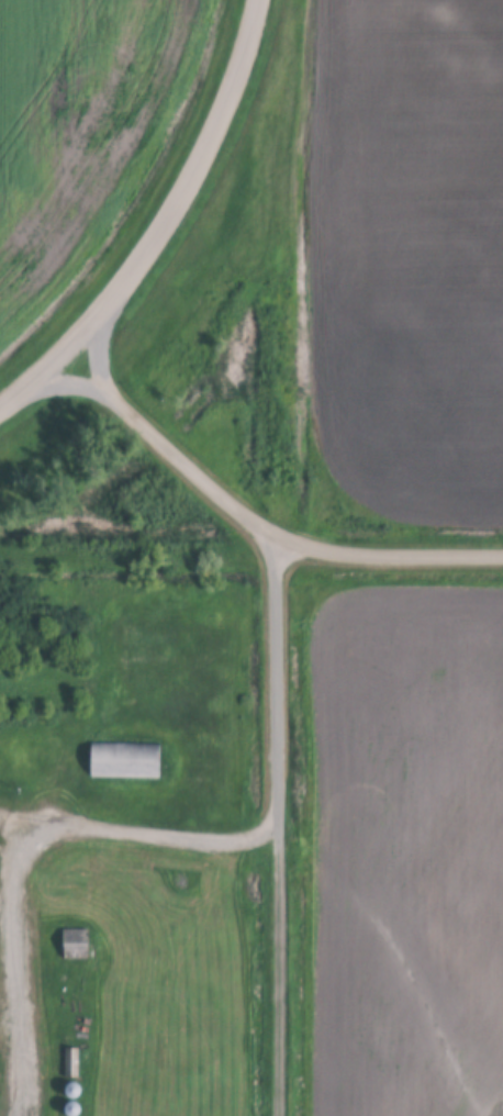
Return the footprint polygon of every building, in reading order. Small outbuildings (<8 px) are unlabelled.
[(93,730),(163,733),(161,767),(92,765),(93,730)] [(64,917),(90,917),(90,946),(64,946),(64,917)] [(66,1037),(80,1037),(80,1064),(66,1064),(66,1037)] [(71,1086),(76,1085),(79,1083),(79,1079),(79,1074),(76,1072),(71,1071),(68,1072),(65,1074),(64,1079),(65,1083),(68,1085),(71,1086)] [(71,1105),(76,1105),(78,1102),(79,1097),(78,1094),(76,1091),(71,1090),(67,1091),(65,1094),(64,1097),(65,1102),(67,1105),(71,1105)]
